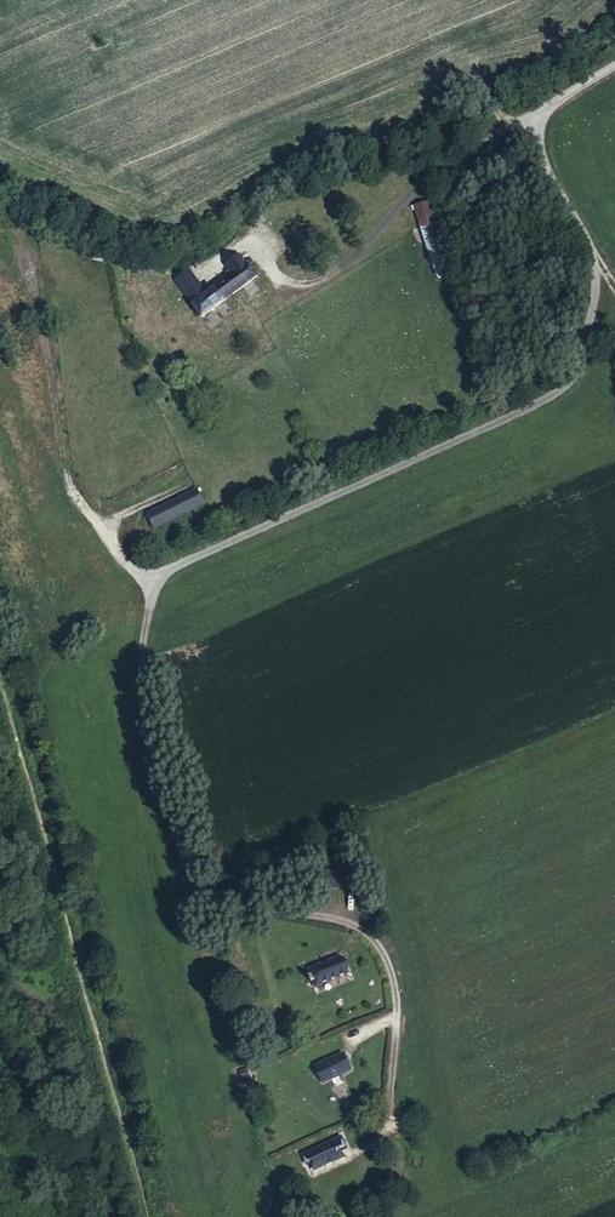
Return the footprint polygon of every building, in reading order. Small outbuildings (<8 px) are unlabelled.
[(435,223),(429,202),(415,206),(421,228),(435,223)] [(431,241),(440,237),(435,223),(421,228),(426,243),(431,241)] [(437,275),(451,270),(440,237),(426,243),(437,275)] [(106,254),(97,250),(94,259),(103,263),(106,254)] [(202,318),(257,276),(250,266),(248,267),(240,257),(228,266),(231,270),(235,276),(231,279),(215,291),(214,289),(207,295),(202,290),(190,299),(194,304),(193,305),(202,318)] [(144,261),(134,260),(133,270),(143,270),(144,261)] [(231,270),(227,273),(231,279),(235,276),(231,270)] [(202,290),(190,272),(176,281),(190,299),(202,290)] [(203,504),(196,490),(148,514),(154,529),(203,504)] [(342,957),(307,971),(315,991),(350,977),(342,957)] [(322,1085),(353,1074),(346,1054),(315,1065),(322,1085)] [(302,1153),(309,1173),(350,1160),(343,1140),(302,1153)]
